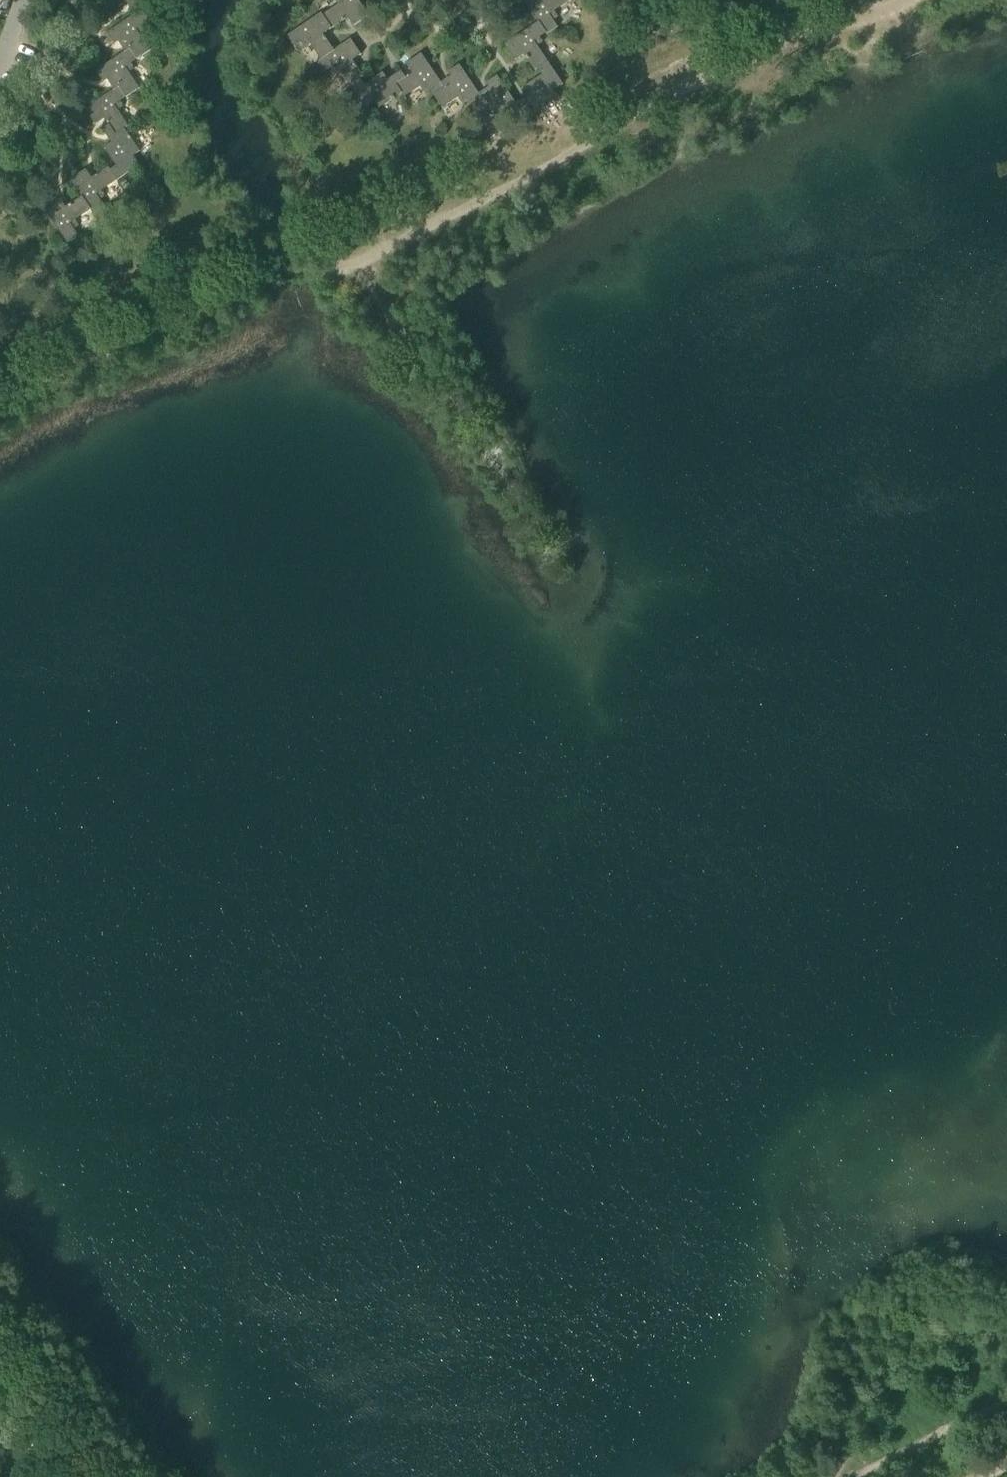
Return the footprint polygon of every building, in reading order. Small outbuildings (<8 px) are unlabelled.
[(134,14),(141,10),(134,0),(114,0),(119,6),(126,1),(134,14)] [(322,15),(331,29),(346,18),(352,27),(368,16),(358,0),(341,0),(342,2),(322,15)] [(538,22),(546,35),(556,28),(548,16),(570,1),(569,0),(524,0),(538,22)] [(118,41),(125,51),(131,47),(139,59),(150,52),(136,30),(149,21),(141,10),(134,14),(107,33),(114,44),(118,41)] [(306,39),(319,60),(333,51),(333,50),(322,34),(331,29),(322,15),(321,13),(286,36),(294,47),(306,39)] [(532,72),(536,69),(548,62),(535,42),(546,35),(538,22),(504,45),(514,61),(521,56),(532,72)] [(335,66),(350,88),(361,80),(360,79),(362,78),(351,61),(360,55),(350,39),(333,50),(333,51),(319,60),(316,62),(323,74),(335,66)] [(107,79),(114,89),(121,84),(128,95),(138,87),(126,68),(139,59),(131,47),(125,51),(96,71),(103,82),(107,79)] [(424,84),(432,96),(444,88),(440,83),(421,54),(405,65),(410,73),(405,77),(394,84),(400,94),(403,97),(424,84)] [(528,94),(518,101),(522,108),(528,104),(534,113),(558,97),(553,90),(563,84),(548,62),(536,69),(540,75),(523,87),(528,94)] [(462,94),(470,107),(481,99),(478,94),(459,64),(447,72),(450,76),(440,83),(444,88),(432,96),(440,109),(462,94)] [(377,109),(400,94),(394,84),(405,77),(401,71),(388,79),(383,72),(364,84),(361,80),(350,88),(363,108),(373,102),(377,109)] [(481,99),(470,107),(478,120),(499,106),(507,118),(522,108),(518,101),(516,102),(497,75),(485,83),(488,88),(478,94),(481,99)] [(104,118),(108,125),(115,135),(124,128),(128,125),(114,104),(128,95),(121,84),(114,89),(85,109),(95,124),(104,118)] [(116,165),(110,169),(117,179),(141,163),(135,155),(140,151),(124,128),(115,135),(108,125),(102,129),(111,142),(104,147),(116,165)] [(70,179),(81,196),(91,210),(93,212),(103,206),(95,194),(117,179),(110,169),(108,166),(92,177),(86,169),(70,179)] [(91,210),(81,196),(66,207),(60,198),(44,209),(67,243),(78,236),(73,228),(79,225),(76,220),(91,210)]
